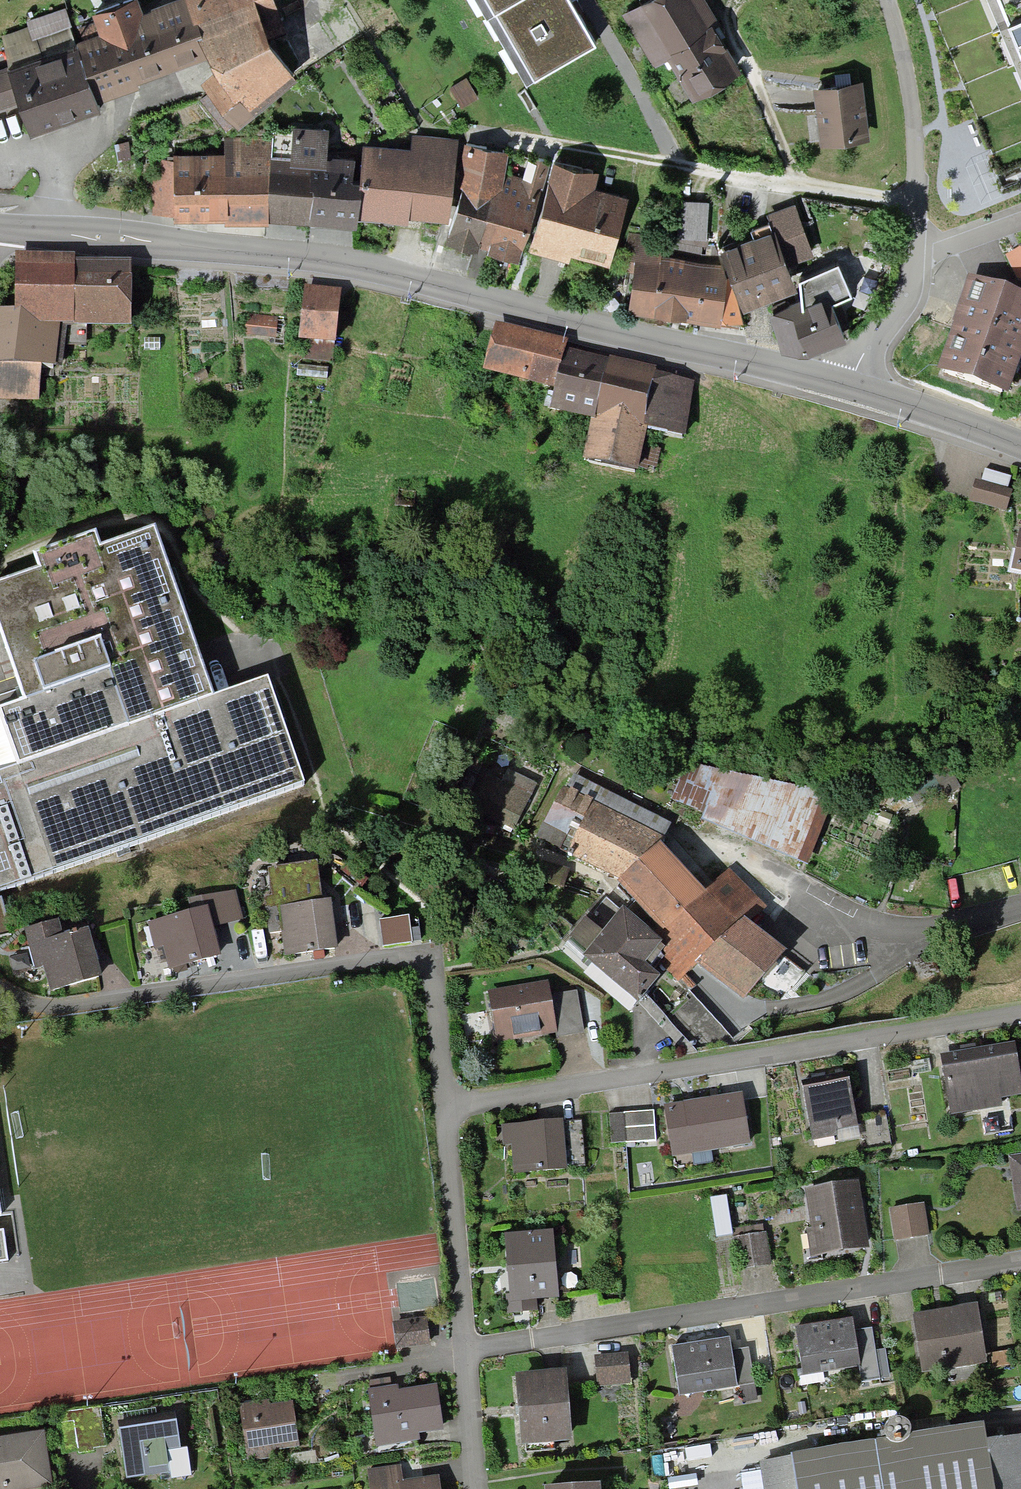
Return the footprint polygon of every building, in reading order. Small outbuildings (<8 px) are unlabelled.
[(93,102),(136,88),(133,79),(210,53),(192,0),(171,0),(140,11),(136,0),(130,0),(92,13),(100,34),(73,43),(75,48),(93,102)] [(210,53),(215,71),(203,80),(210,89),(198,99),(222,129),(235,119),(238,123),(295,73),(254,6),(271,0),(192,0),(210,53)] [(487,12),(509,0),(480,0),(487,12)] [(568,0),(509,0),(487,12),(525,80),(592,43),(568,0)] [(623,13),(650,59),(665,50),(712,23),(717,19),(706,0),(644,0),(623,13)] [(1020,36),(1020,0),(1006,0),(1020,36)] [(63,11),(26,23),(31,38),(68,26),(63,11)] [(740,66),(712,23),(665,50),(692,95),(740,66)] [(75,48),(6,71),(17,104),(27,134),(96,111),(93,102),(75,48)] [(17,104),(6,71),(0,73),(0,109),(17,104)] [(465,80),(451,87),(461,105),(475,97),(465,80)] [(815,85),(821,143),(868,138),(861,80),(815,85)] [(291,158),(314,160),(310,217),(356,219),(356,211),(360,151),(327,149),(328,127),(293,125),(291,158)] [(360,151),(356,211),(448,216),(456,135),(412,131),(411,141),(361,139),(360,151)] [(174,210),(174,215),(225,216),(224,218),(269,219),(270,157),(271,139),(225,138),(225,150),(175,149),(175,171),(174,210)] [(471,139),(446,236),(520,256),(545,159),(532,155),(526,177),(503,171),(508,149),(471,139)] [(114,145),(115,161),(127,161),(126,144),(114,145)] [(270,157),(269,219),(310,220),(310,217),(314,160),(291,158),(270,157)] [(567,251),(607,262),(626,194),(592,184),(596,169),(554,157),(528,248),(565,258),(567,251)] [(154,210),(174,210),(175,171),(153,171),(154,210)] [(679,202),(677,239),(705,240),(707,203),(679,202)] [(770,218),(787,261),(815,252),(794,202),(767,212),(770,218)] [(753,233),(721,246),(743,302),(796,282),(787,261),(770,218),(750,226),(753,233)] [(635,277),(629,316),(720,328),(721,322),(742,325),(730,282),(727,282),(722,266),(663,258),(664,246),(629,241),(624,276),(635,277)] [(1005,261),(1020,294),(1020,253),(1005,261)] [(20,257),(20,313),(0,313),(0,398),(35,398),(35,364),(61,364),(61,324),(76,324),(76,265),(76,257),(20,257)] [(809,347),(847,333),(832,296),(851,288),(839,257),(800,272),(801,294),(769,308),(782,345),(809,347)] [(129,265),(76,265),(76,324),(129,324),(129,265)] [(938,370),(1010,393),(1020,360),(1020,297),(968,279),(938,370)] [(304,286),(297,358),(333,362),(340,290),(304,286)] [(278,318),(247,315),(245,336),(276,339),(278,318)] [(496,322),(483,371),(555,391),(564,349),(567,341),(496,322)] [(610,359),(564,349),(555,391),(550,411),(595,421),(587,460),(635,471),(645,428),(657,374),(658,367),(611,357),(610,359)] [(657,374),(645,428),(685,436),(696,382),(657,374)] [(975,479),(969,501),(1006,511),(1012,489),(975,479)] [(305,781),(268,675),(213,694),(154,525),(100,544),(96,531),(35,552),(40,567),(0,580),(0,628),(22,692),(25,699),(0,708),(0,709),(19,762),(0,769),(0,887),(305,781)] [(1020,530),(1011,570),(1020,572),(1020,530)] [(488,775),(472,809),(513,829),(535,784),(507,770),(502,782),(488,775)] [(672,825),(573,775),(566,790),(563,788),(539,838),(569,856),(621,880),(661,845),(666,840),(664,838),(672,825)] [(721,776),(703,821),(807,863),(835,795),(721,776)] [(682,778),(673,800),(700,811),(709,789),(682,778)] [(628,914),(654,938),(704,892),(661,845),(621,880),(617,884),(635,904),(628,914)] [(537,859),(531,878),(564,888),(570,869),(537,859)] [(323,900),(317,864),(263,872),(271,933),(281,931),(284,955),(336,948),(330,899),(323,900)] [(704,892),(654,938),(666,948),(661,954),(664,958),(659,963),(677,982),(697,963),(742,922),(747,925),(767,908),(730,870),(704,892)] [(236,891),(189,900),(192,913),(147,925),(154,950),(163,948),(169,970),(221,957),(213,929),(243,919),(236,891)] [(0,897),(0,935),(10,933),(2,897),(0,897)] [(588,952),(584,957),(639,1003),(660,978),(649,968),(661,954),(666,948),(654,938),(628,914),(624,910),(604,933),(588,952)] [(407,917),(379,922),(383,947),(411,942),(407,917)] [(569,936),(588,952),(604,933),(586,918),(569,936)] [(747,925),(742,922),(697,963),(743,998),(759,982),(782,959),(786,955),(747,925)] [(60,936),(56,923),(25,931),(35,968),(42,966),(49,992),(99,979),(86,929),(60,936)] [(27,954),(10,957),(13,971),(30,967),(27,954)] [(782,959),(759,982),(783,1001),(805,977),(782,959)] [(546,985),(488,994),(496,1042),(554,1033),(548,998),(546,985)] [(669,1018),(694,1045),(704,1036),(715,1048),(732,1032),(695,993),(669,1018)] [(575,994),(548,998),(554,1033),(581,1029),(575,994)] [(941,1056),(952,1115),(1004,1106),(1002,1099),(1020,1096),(1020,1081),(1014,1043),(941,1056)] [(803,1089),(813,1141),(836,1136),(837,1143),(860,1139),(863,1151),(892,1146),(885,1114),(857,1120),(849,1080),(803,1089)] [(738,1097),(665,1108),(673,1157),(746,1145),(738,1097)] [(651,1115),(609,1117),(610,1144),(652,1141),(651,1115)] [(559,1126),(561,1163),(580,1162),(578,1125),(559,1126)] [(559,1126),(501,1129),(502,1146),(509,1146),(511,1173),(561,1170),(561,1163),(559,1126)] [(1009,1156),(1016,1210),(1020,1209),(1020,1154),(1009,1156)] [(870,1249),(859,1181),(805,1190),(811,1228),(806,1228),(811,1258),(870,1249)] [(721,1239),(737,1236),(730,1196),(714,1198),(721,1239)] [(931,1236),(925,1205),(889,1211),(895,1242),(931,1236)] [(767,1265),(762,1234),(731,1240),(736,1270),(767,1265)] [(508,1239),(511,1300),(554,1298),(551,1236),(508,1239)] [(985,1365),(977,1308),(913,1316),(921,1374),(985,1365)] [(851,1319),(794,1328),(797,1346),(801,1374),(857,1365),(859,1380),(877,1377),(870,1330),(853,1333),(851,1319)] [(425,1320),(397,1323),(399,1350),(428,1347),(425,1320)] [(729,1342),(675,1351),(683,1398),(752,1387),(746,1350),(730,1352),(729,1342)] [(625,1355),(593,1357),(595,1387),(627,1385),(625,1355)] [(565,1374),(518,1377),(522,1448),(569,1445),(565,1374)] [(441,1433),(434,1387),(397,1393),(396,1388),(366,1392),(373,1449),(419,1443),(418,1436),(441,1433)] [(268,1403),(238,1407),(246,1462),(270,1458),(269,1454),(297,1450),(290,1405),(269,1408),(268,1403)] [(174,1414),(118,1421),(123,1463),(178,1456),(174,1414)] [(983,1424),(789,1453),(790,1458),(759,1462),(763,1488),(1020,1488),(1020,1441),(986,1446),(983,1424)] [(0,1441),(0,1488),(42,1488),(49,1488),(42,1436),(0,1441)] [(397,1468),(365,1472),(368,1488),(439,1488),(438,1478),(399,1482),(397,1468)]
